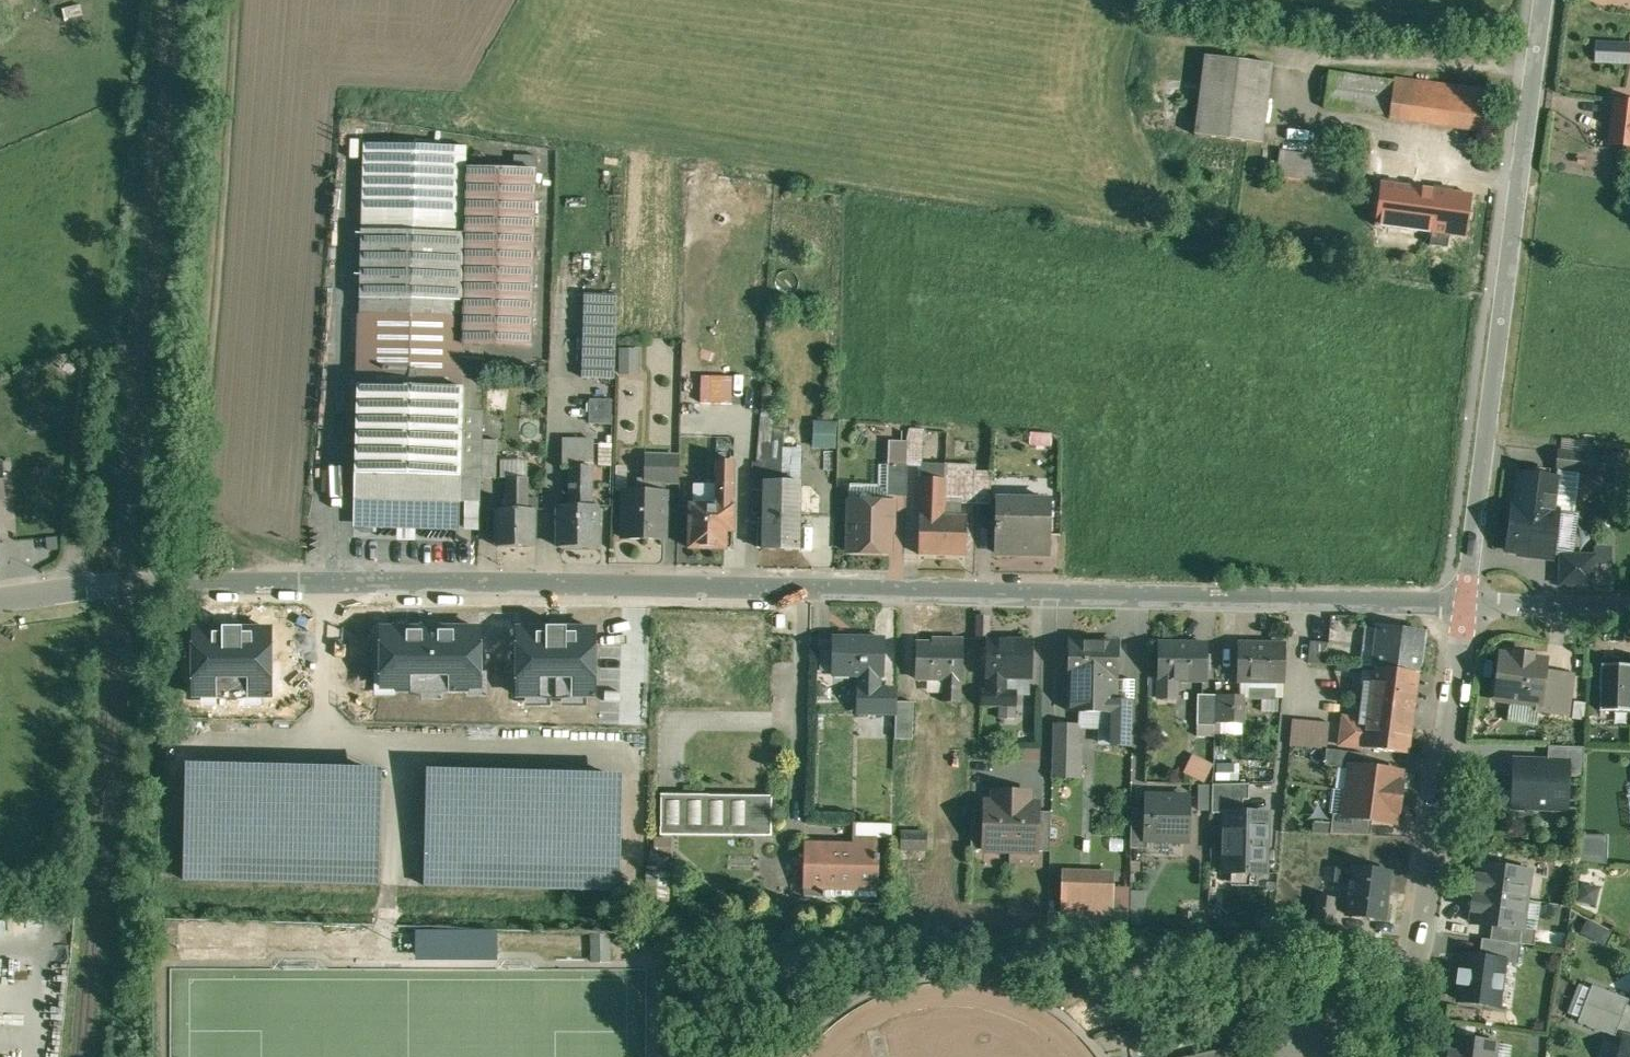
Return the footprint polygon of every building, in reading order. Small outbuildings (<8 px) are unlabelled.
[(1595,62),(1629,64),(1629,44),(1596,42),(1595,62)] [(1272,65),(1207,56),(1200,105),(1196,134),(1262,144),(1266,114),(1265,114),(1272,65)] [(1394,81),(1330,72),(1325,106),(1390,115),(1389,118),(1480,131),(1485,91),(1395,79),(1394,81)] [(1615,100),(1610,143),(1629,146),(1629,102),(1615,100)] [(467,146),(364,143),(362,232),(465,234),(467,168),(467,146)] [(1312,154),(1281,150),(1277,175),(1309,179),(1312,154)] [(1343,158),(1312,154),(1309,179),(1340,183),(1343,158)] [(535,170),(467,168),(465,234),(464,299),(463,344),(531,346),(535,170)] [(1437,190),(1436,190),(1435,191),(1399,185),(1399,184),(1398,184),(1398,186),(1385,184),(1385,182),(1384,182),(1384,183),(1382,183),(1377,225),(1466,238),(1472,196),(1455,193),(1455,192),(1454,192),(1454,194),(1436,191),(1437,190)] [(465,234),(362,232),(361,296),(464,299),(465,234)] [(618,295),(586,294),(585,335),(617,336),(618,295)] [(464,299),(361,296),(357,473),(462,477),(481,477),(483,439),(483,410),(464,410),(464,388),(462,388),(463,344),(464,299)] [(617,336),(585,335),(584,377),(616,378),(617,336)] [(778,397),(763,395),(757,463),(753,463),(751,489),(766,490),(766,485),(784,486),(785,434),(775,433),(778,397)] [(590,424),(616,424),(616,398),(590,398),(590,424)] [(816,447),(841,447),(841,420),(817,420),(816,447)] [(498,439),(483,439),(481,477),(497,477),(498,439)] [(612,445),(601,444),(600,465),(612,465),(612,445)] [(1616,458),(1560,451),(1557,476),(1558,476),(1559,468),(1614,475),(1616,458)] [(680,456),(645,455),(644,479),(644,480),(665,480),(680,481),(680,456)] [(572,456),(562,456),(562,477),(572,477),(572,466),(572,456)] [(736,462),(717,461),(717,483),(735,484),(734,502),(735,502),(736,462)] [(702,463),(686,462),(686,494),(696,495),(696,477),(702,477),(702,463)] [(908,465),(888,465),(888,495),(908,496),(908,465)] [(572,466),(572,477),(571,503),(593,503),(593,466),(572,466)] [(992,471),(976,471),(975,491),(975,503),(991,504),(992,471)] [(1557,476),(1520,471),(1516,505),(1554,510),(1556,490),(1558,476),(1557,476)] [(357,473),(356,474),(356,498),(461,501),(462,477),(357,473)] [(529,478),(509,478),(509,508),(499,508),(498,545),(535,546),(535,509),(529,508),(529,478)] [(665,480),(644,480),(644,479),(638,478),(638,491),(626,491),(625,538),(666,539),(667,492),(665,492),(665,480)] [(946,479),(921,478),(920,514),(944,515),(945,497),(946,479)] [(735,484),(717,483),(716,506),(734,507),(734,502),(735,484)] [(784,486),(766,485),(766,490),(765,507),(763,550),(800,551),(801,508),(800,508),(801,486),(784,486)] [(958,497),(945,497),(944,515),(960,515),(960,503),(975,503),(975,491),(958,490),(958,497)] [(1576,492),(1556,490),(1554,510),(1574,512),(1576,492)] [(461,501),(356,498),(355,520),(460,523),(461,501)] [(1025,506),(998,506),(999,499),(996,499),(994,552),(1019,553),(1019,552),(1047,552),(1047,554),(1049,554),(1050,501),(1026,500),(1025,506)] [(894,502),(850,501),(849,551),(891,553),(892,522),(894,522),(894,502)] [(571,503),(561,503),(560,545),(598,546),(598,529),(601,529),(602,517),(599,517),(599,504),(571,503)] [(716,506),(693,505),(691,546),(735,548),(736,507),(716,506)] [(1516,505),(1513,505),(1513,506),(1514,506),(1508,549),(1508,550),(1534,553),(1533,557),(1552,559),(1553,555),(1553,554),(1555,534),(1560,530),(1562,518),(1558,514),(1558,511),(1580,514),(1580,513),(1574,512),(1554,510),(1516,505)] [(944,515),(920,514),(919,554),(967,555),(969,516),(944,515)] [(1594,555),(1553,554),(1553,555),(1562,555),(1561,584),(1594,585),(1594,555)] [(514,698),(602,696),(600,622),(512,624),(514,698)] [(1425,633),(1379,627),(1374,667),(1420,673),(1425,633)] [(267,631),(193,629),(192,689),(266,691),(267,631)] [(479,632),(384,631),(383,689),(478,691),(479,632)] [(885,638),(834,637),(834,674),(859,674),(859,687),(879,687),(879,675),(884,675),(885,638)] [(940,643),(917,642),(916,677),(944,677),(962,677),(963,677),(963,638),(940,638),(940,643)] [(1033,641),(988,640),(988,677),(989,677),(989,690),(1008,691),(1009,678),(1033,678),(1033,641)] [(1118,642),(1071,641),(1070,679),(1071,679),(1070,711),(1114,712),(1116,712),(1116,701),(1117,680),(1118,642)] [(1206,643),(1160,643),(1160,698),(1177,698),(1177,680),(1206,681),(1206,643)] [(1284,644),(1239,643),(1238,679),(1283,680),(1284,644)] [(1531,658),(1517,656),(1518,652),(1516,652),(1516,656),(1502,654),(1496,698),(1540,704),(1541,704),(1546,671),(1547,660),(1533,658),(1533,654),(1532,654),(1531,658)] [(1602,664),(1601,710),(1629,711),(1629,665),(1602,664)] [(1420,673),(1374,667),(1368,720),(1344,717),(1341,745),(1410,754),(1410,753),(1420,673)] [(1573,675),(1546,671),(1541,704),(1540,704),(1539,710),(1568,714),(1573,675)] [(962,677),(944,677),(945,704),(962,704),(962,677)] [(1135,681),(1118,680),(1117,701),(1135,702),(1135,681)] [(684,685),(670,684),(670,700),(684,700),(684,685)] [(879,687),(859,687),(858,712),(896,712),(897,701),(897,688),(879,687)] [(989,690),(984,690),(984,706),(1018,706),(1019,691),(1008,691),(989,690)] [(1216,695),(1198,694),(1198,725),(1216,725),(1216,723),(1216,695)] [(1226,695),(1216,695),(1216,723),(1226,723),(1226,695)] [(1243,695),(1226,695),(1226,723),(1243,722),(1243,695)] [(914,701),(897,701),(896,712),(896,738),(913,738),(914,701)] [(1117,701),(1116,701),(1116,712),(1114,712),(1113,726),(1113,744),(1134,745),(1135,702),(1117,701)] [(1114,712),(1080,711),(1080,725),(1113,726),(1114,712)] [(1331,722),(1293,719),(1291,745),(1327,749),(1328,748),(1331,722)] [(1079,725),(1055,725),(1054,745),(1079,745),(1079,725)] [(1039,746),(1015,745),(1014,760),(1038,761),(1039,746)] [(1079,745),(1054,745),(1054,775),(1080,776),(1081,746),(1079,745)] [(1585,747),(1549,746),(1548,761),(1569,761),(1569,776),(1584,776),(1585,747)] [(1366,754),(1327,749),(1325,765),(1351,768),(1352,765),(1365,767),(1366,754)] [(1211,765),(1193,756),(1184,773),(1203,782),(1211,765)] [(1548,761),(1515,760),(1513,806),(1567,808),(1569,776),(1569,761),(1548,761)] [(1365,767),(1352,765),(1351,768),(1348,791),(1401,797),(1403,783),(1400,783),(1402,771),(1365,767)] [(379,773),(188,769),(186,852),(377,856),(379,773)] [(428,775),(426,859),(618,863),(620,779),(428,775)] [(1249,784),(1213,785),(1212,813),(1225,813),(1243,813),(1243,800),(1249,800),(1249,784)] [(1012,792),(994,791),(994,802),(985,802),(985,810),(984,849),(984,850),(1010,851),(1037,852),(1037,851),(1038,811),(1038,803),(1030,803),(1030,792),(1012,792)] [(1401,797),(1348,791),(1345,815),(1345,817),(1372,820),(1395,823),(1397,812),(1399,812),(1401,797)] [(1190,797),(1148,795),(1148,808),(1147,839),(1148,839),(1188,840),(1190,797)] [(773,797),(663,796),(662,827),(662,834),(663,834),(663,830),(771,830),(771,835),(772,835),(773,797)] [(1148,808),(1132,808),(1131,847),(1148,848),(1148,839),(1147,839),(1148,808)] [(985,810),(972,809),(971,849),(984,849),(985,810)] [(1051,812),(1038,811),(1037,851),(1050,851),(1051,812)] [(1243,813),(1225,813),(1223,872),(1264,873),(1265,840),(1267,840),(1268,814),(1243,813)] [(1345,815),(1334,814),(1331,834),(1371,835),(1372,820),(1345,817),(1345,815)] [(894,823),(853,822),(853,843),(805,842),(804,883),(877,885),(877,891),(879,891),(880,856),(878,856),(878,838),(893,838),(894,823)] [(929,833),(902,832),(902,849),(928,850),(929,833)] [(1530,871),(1480,864),(1479,875),(1477,875),(1475,890),(1477,890),(1477,893),(1526,900),(1530,871)] [(1392,873),(1355,868),(1355,870),(1338,868),(1336,883),(1354,885),(1350,914),(1386,919),(1392,873)] [(1113,884),(1065,883),(1064,909),(1112,911),(1113,884)] [(1526,900),(1477,893),(1476,896),(1474,896),(1472,911),(1474,911),(1473,922),(1523,929),(1523,928),(1526,900)] [(1340,898),(1318,896),(1315,923),(1337,926),(1340,898)] [(1607,943),(1613,930),(1585,919),(1580,931),(1607,943)] [(1537,930),(1523,928),(1523,929),(1521,943),(1522,943),(1535,945),(1537,930)] [(595,934),(594,956),(611,956),(612,935),(595,934)] [(1521,943),(1483,938),(1480,957),(1505,960),(1505,961),(1519,963),(1522,943),(1521,943)] [(1480,957),(1465,955),(1463,971),(1460,971),(1458,983),(1461,983),(1459,1000),(1499,1005),(1505,961),(1505,960),(1480,957)] [(1629,999),(1593,985),(1586,1003),(1623,1017),(1629,999)] [(1623,1017),(1586,1003),(1579,1021),(1615,1036),(1623,1017)] [(1495,1042),(1454,1036),(1451,1052),(1448,1052),(1448,1056),(1493,1056),(1495,1042)] [(1624,1037),(1619,1056),(1629,1056),(1629,1039),(1624,1037)] [(1195,1056),(1243,1056),(1241,1047),(1195,1056)]
